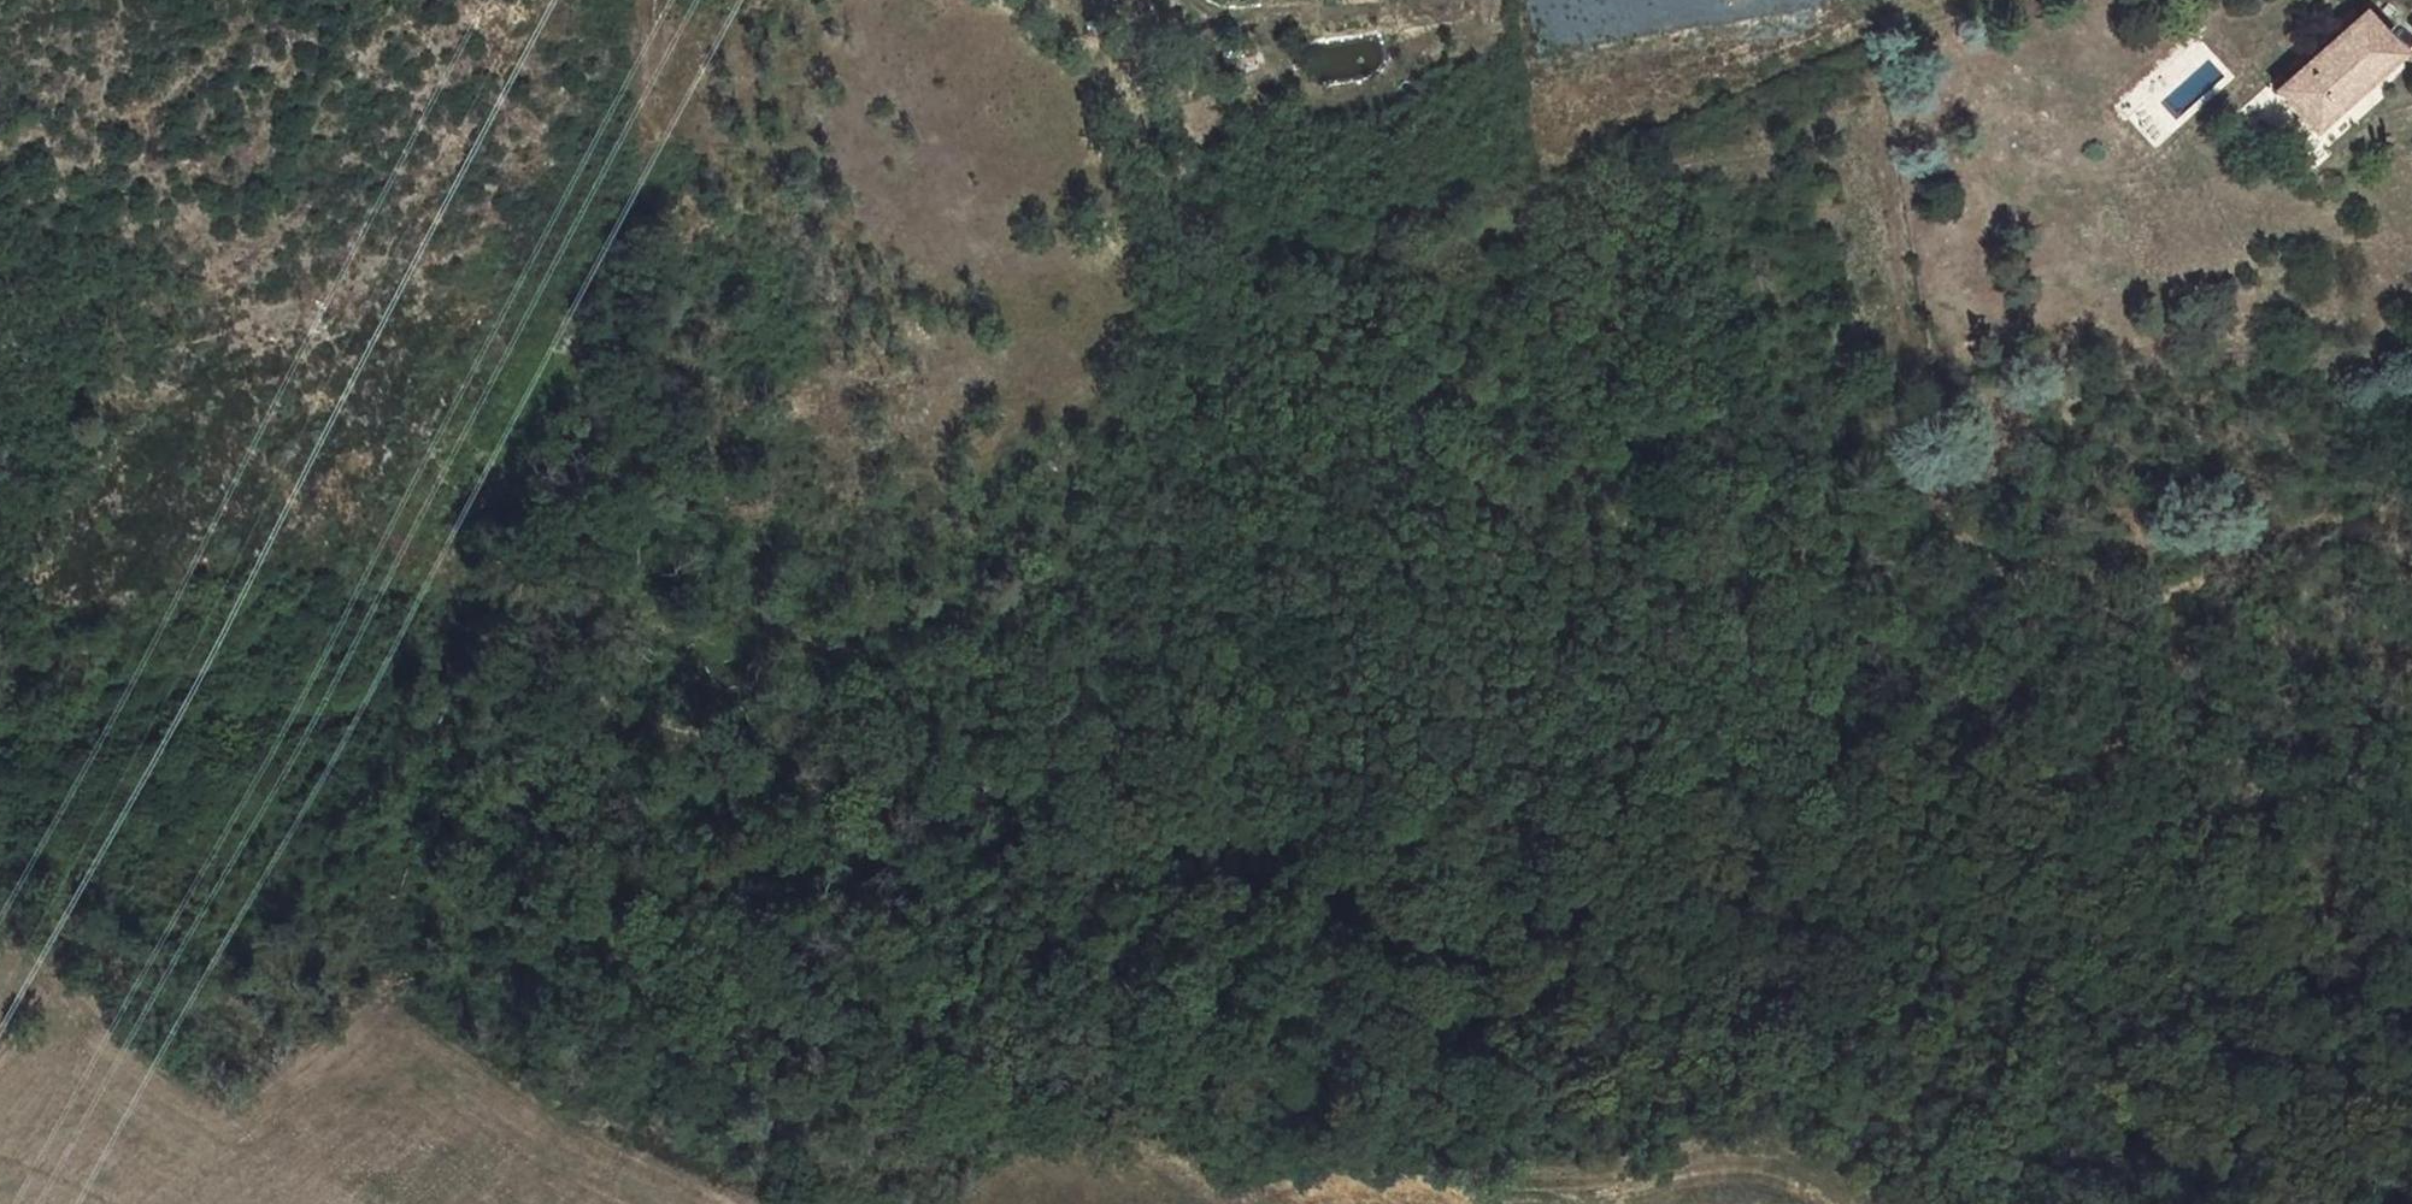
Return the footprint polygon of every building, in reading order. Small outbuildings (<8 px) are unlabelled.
[(2273,89),(2309,131),(2398,53),(2362,11),(2273,89)]
